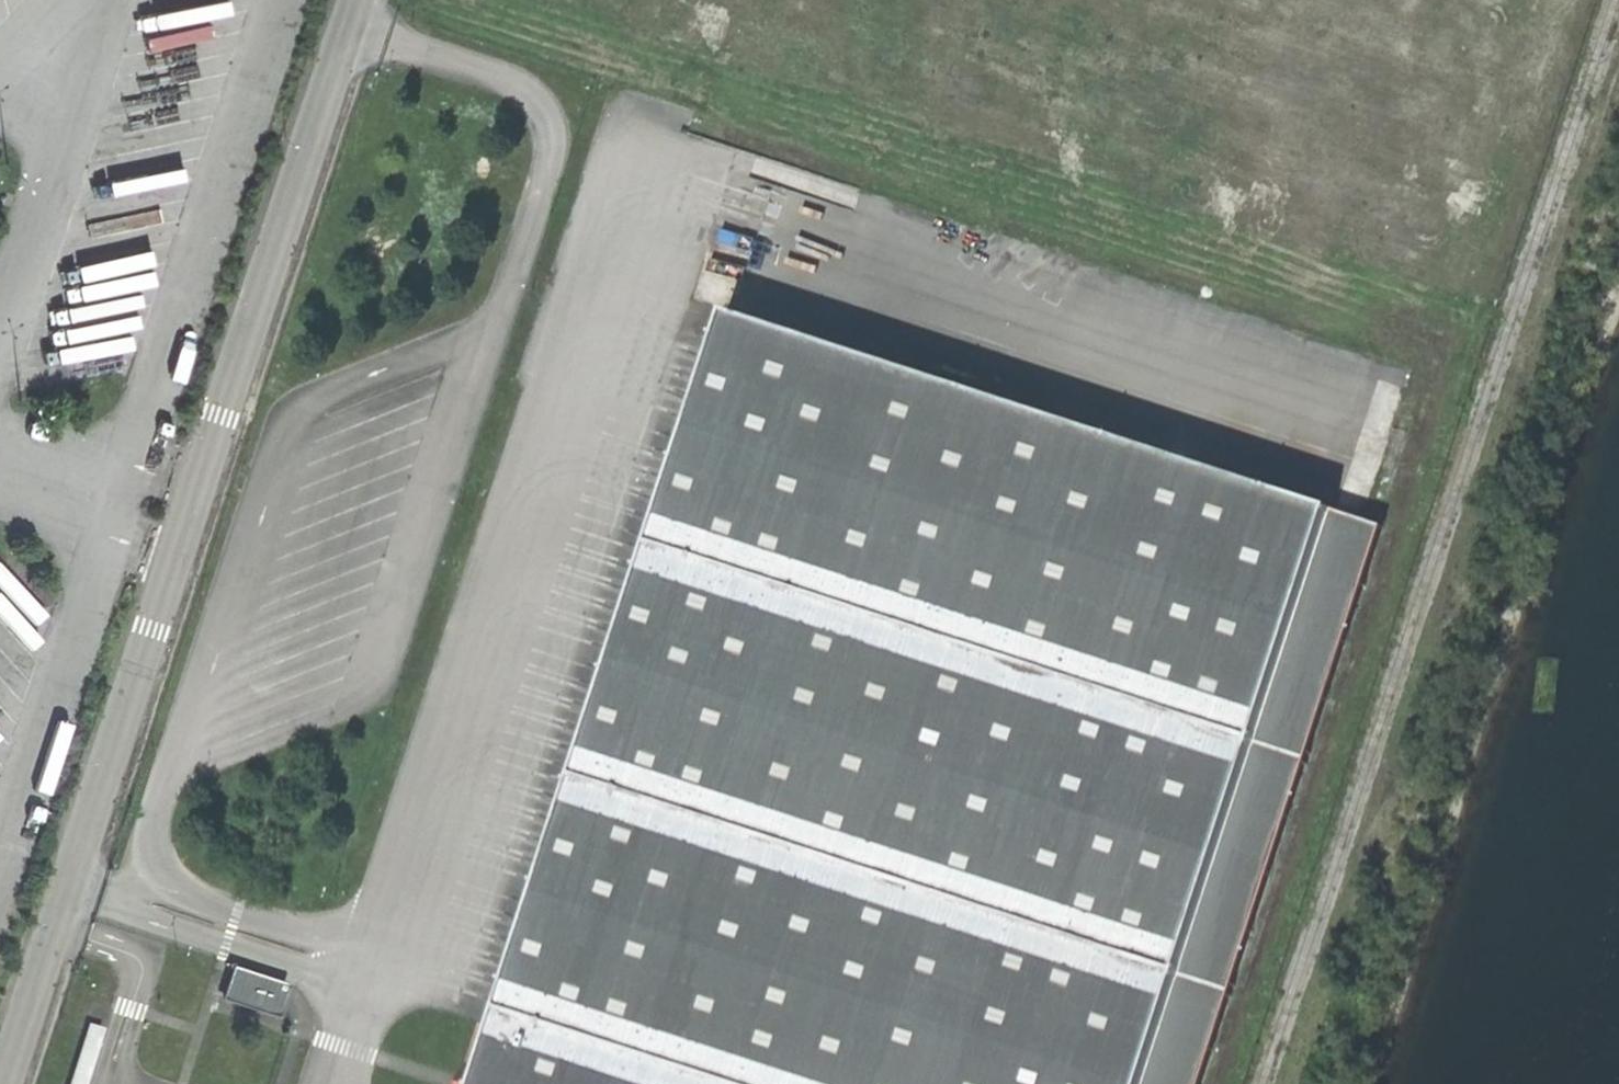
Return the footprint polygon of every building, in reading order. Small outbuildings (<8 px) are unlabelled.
[(731,314),(506,1010),(482,1083),(1147,1083),(1333,508),(731,314)] [(1346,447),(1384,459),(1412,366),(1373,355),(1346,447)] [(1333,508),(1147,1083),(1200,1083),(1384,525),(1372,521),(1333,508)] [(220,997),(274,1015),(286,982),(231,964),(220,997)] [(506,1010),(488,1004),(463,1081),(462,1083),(482,1083),(506,1010)] [(89,1020),(69,1083),(83,1083),(102,1024),(89,1020)]
